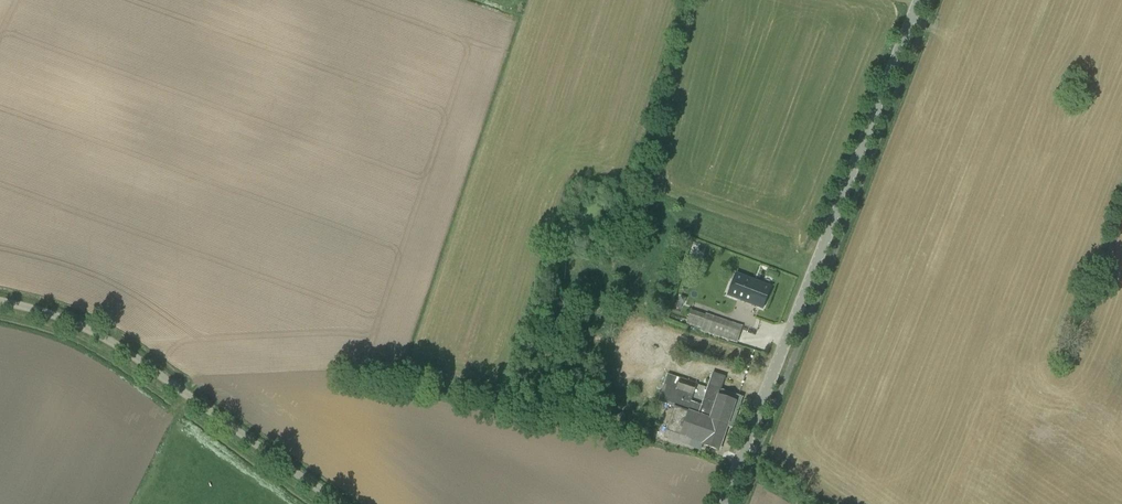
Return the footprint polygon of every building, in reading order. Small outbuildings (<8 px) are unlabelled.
[(764,309),(772,286),(736,272),(728,295),(764,309)] [(686,298),(680,296),(678,302),(684,304),(686,298)] [(705,315),(690,310),(686,324),(701,329),(700,331),(737,343),(742,326),(706,314),(705,315)] [(732,410),(738,394),(721,388),(725,376),(713,372),(702,404),(691,401),(697,383),(676,376),(672,386),(664,384),(658,400),(674,405),(664,436),(686,443),(688,437),(703,442),(703,443),(720,449),(728,425),(733,427),(738,412),(732,410)]
